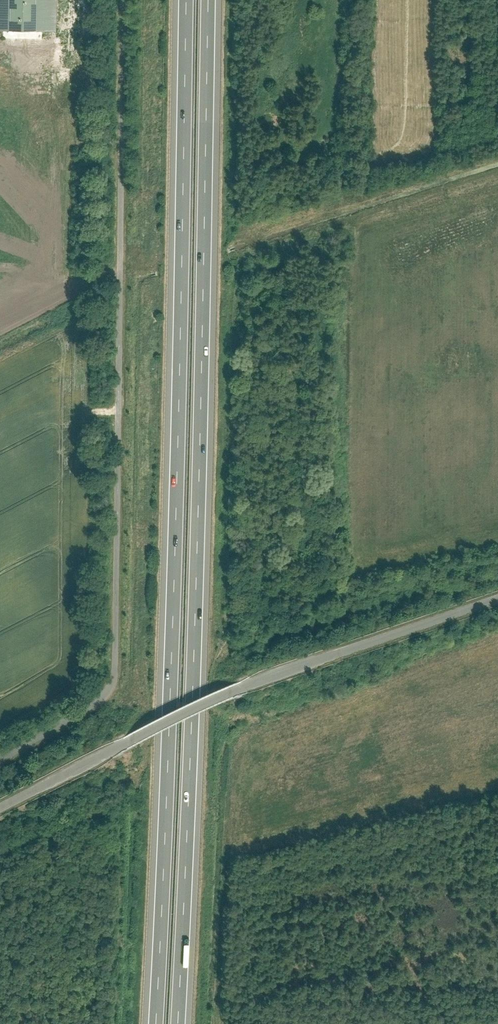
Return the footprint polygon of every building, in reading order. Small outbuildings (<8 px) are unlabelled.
[(55,27),(55,0),(0,0),(0,26),(55,27)]
